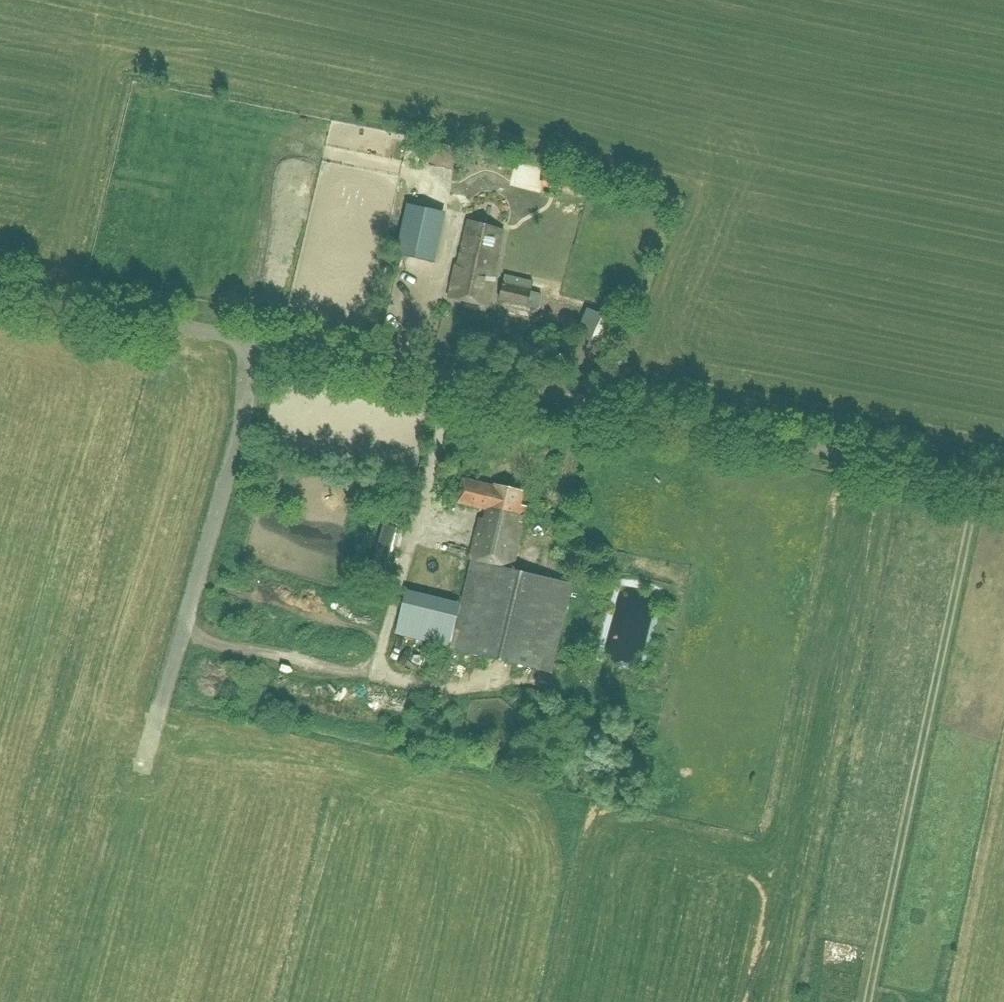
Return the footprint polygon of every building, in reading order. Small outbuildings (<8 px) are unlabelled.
[(432,142),(426,162),(452,170),(459,150),(432,142)] [(433,261),(444,214),(408,206),(398,253),(433,261)] [(445,300),(485,308),(499,231),(463,222),(455,267),(452,266),(445,300)] [(505,276),(500,300),(538,309),(543,285),(505,276)] [(578,334),(592,340),(593,337),(612,346),(622,323),(603,314),(600,320),(587,314),(578,334)] [(451,647),(450,648),(551,672),(572,584),(512,570),(527,507),(520,506),(524,492),(493,485),(493,486),(464,480),(458,503),(487,510),(485,520),(479,519),(469,559),(419,546),(396,633),(451,647)]
